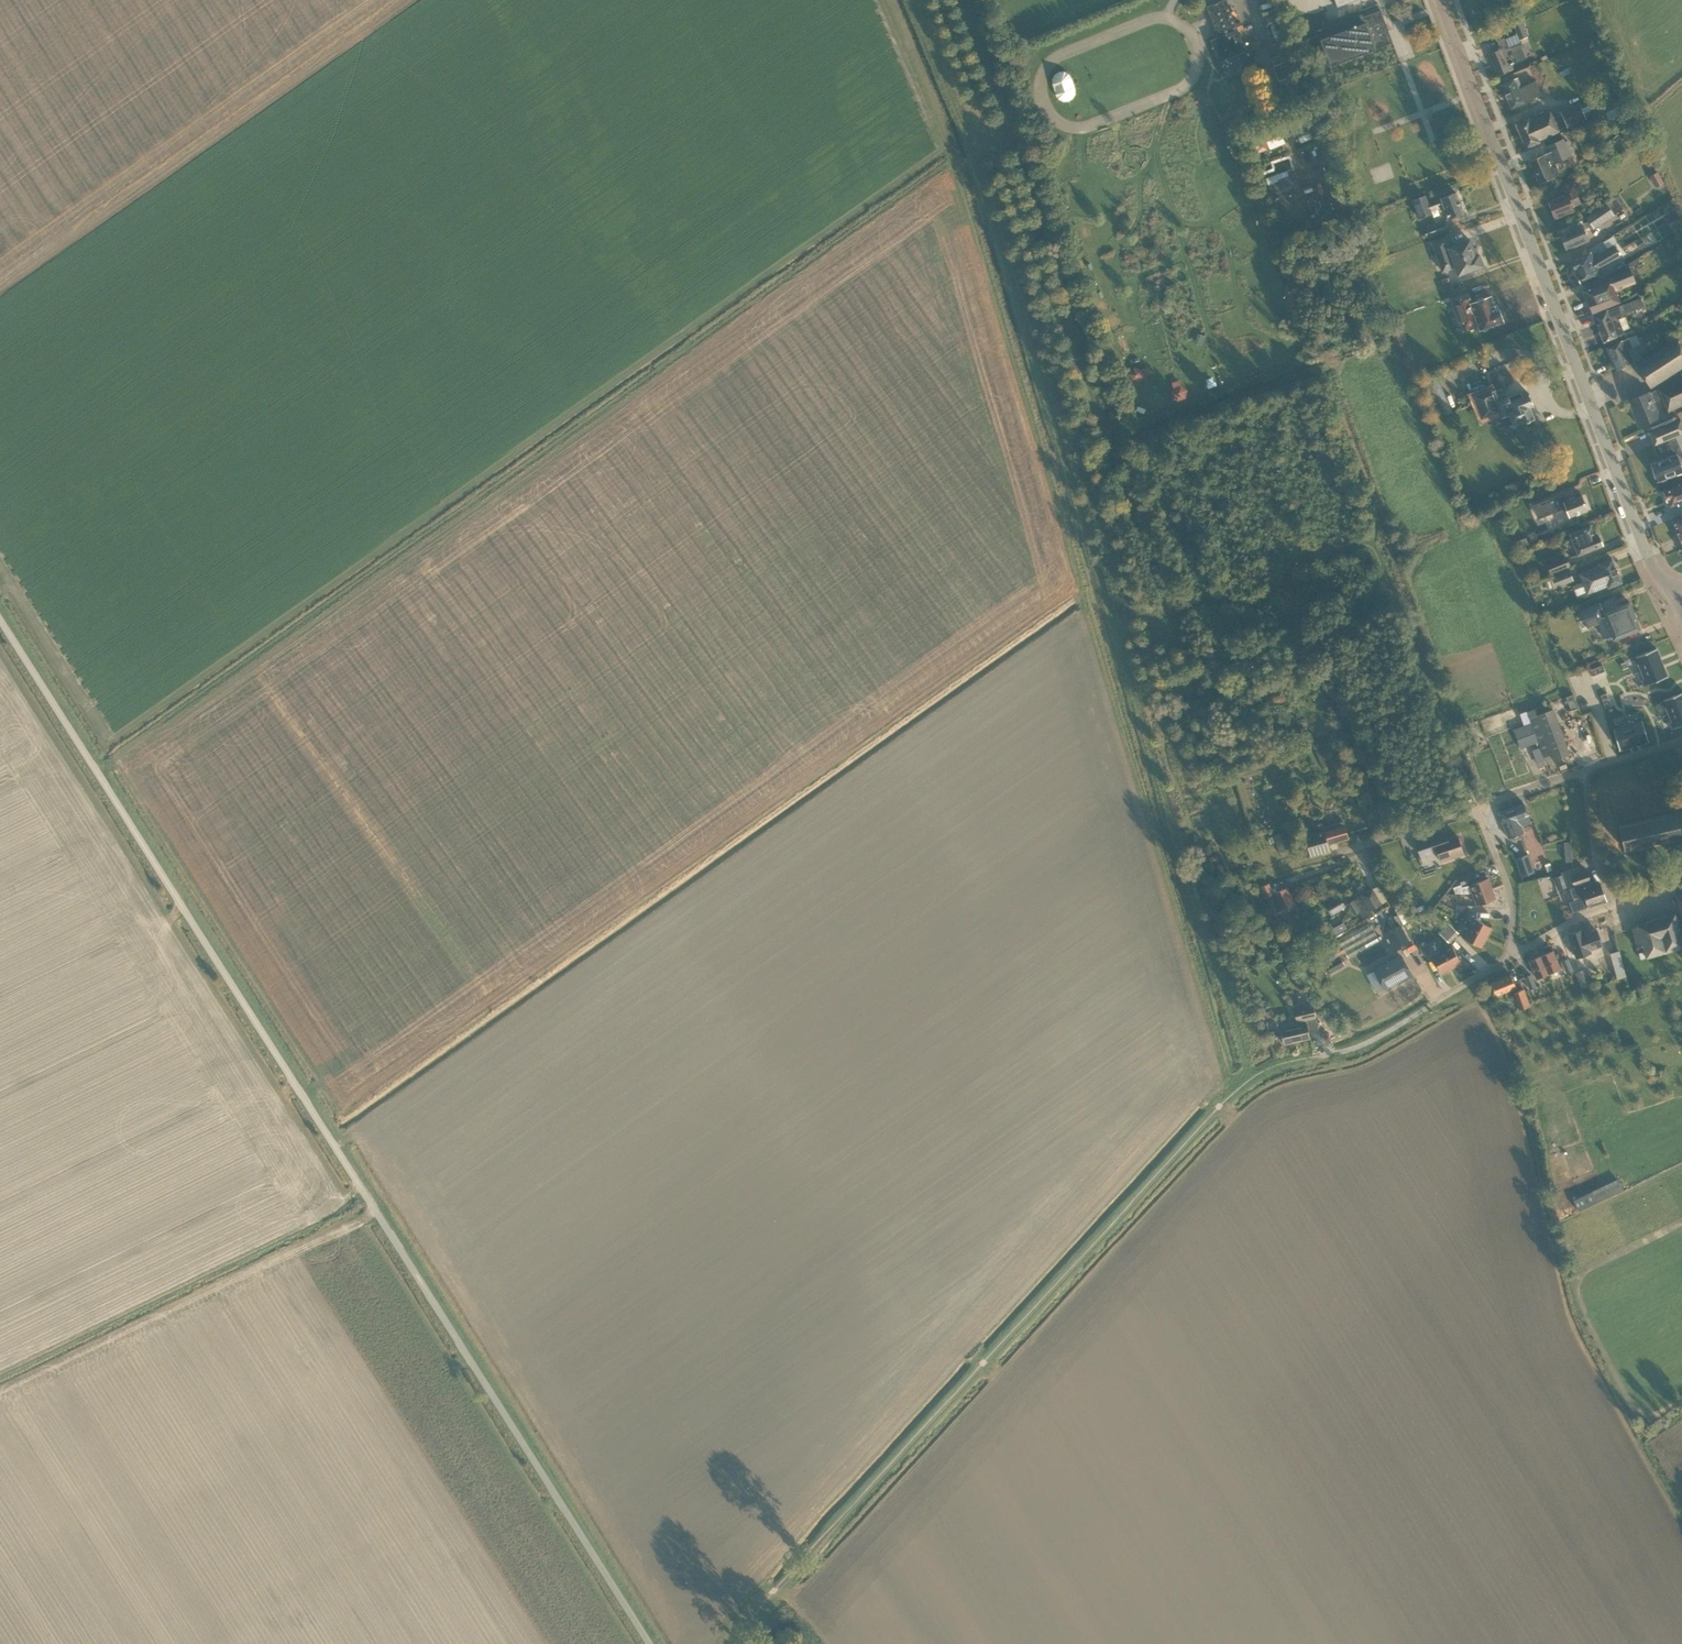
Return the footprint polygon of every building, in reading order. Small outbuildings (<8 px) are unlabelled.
[(1244,65),(1250,63),(1227,0),(1222,0),(1206,6),(1218,36),(1211,39),(1219,60),(1239,53),(1244,65)] [(1276,4),(1278,11),(1284,9),(1291,6),(1288,0),(1281,2),(1276,4)] [(1199,20),(1205,18),(1202,10),(1196,12),(1199,20)] [(1321,39),(1330,65),(1375,49),(1375,48),(1392,42),(1380,10),(1363,16),(1362,13),(1332,25),(1335,34),(1321,39)] [(1516,30),(1523,27),(1520,21),(1513,23),(1516,30)] [(1517,32),(1499,39),(1502,47),(1489,53),(1498,74),(1513,68),(1511,64),(1516,62),(1510,48),(1522,43),(1520,39),(1517,32)] [(1309,51),(1307,44),(1301,46),(1303,53),(1309,51)] [(1378,57),(1388,89),(1353,100),(1358,117),(1375,112),(1379,125),(1417,113),(1410,90),(1417,87),(1408,61),(1400,63),(1396,51),(1378,57)] [(1287,61),(1273,66),(1279,81),(1293,76),(1287,61)] [(1535,81),(1522,87),(1517,77),(1501,84),(1512,107),(1524,102),(1524,101),(1540,94),(1535,81)] [(1599,115),(1616,108),(1616,107),(1613,100),(1611,97),(1594,105),(1599,115)] [(1613,100),(1616,107),(1623,104),(1621,97),(1613,100)] [(1562,114),(1552,116),(1550,112),(1530,120),(1529,118),(1516,124),(1526,148),(1540,142),(1539,140),(1559,131),(1558,130),(1567,126),(1568,127),(1587,119),(1580,103),(1561,111),(1562,114)] [(1619,116),(1620,118),(1630,114),(1626,103),(1623,104),(1616,107),(1616,108),(1619,116)] [(1609,120),(1619,116),(1616,108),(1605,113),(1609,120)] [(1309,128),(1297,134),(1301,143),(1313,138),(1309,128)] [(1265,136),(1270,149),(1285,143),(1280,130),(1265,136)] [(1530,160),(1540,183),(1560,174),(1555,163),(1571,156),(1564,138),(1547,145),(1549,152),(1530,160)] [(1600,167),(1610,162),(1606,154),(1596,159),(1600,167)] [(1661,177),(1658,171),(1650,176),(1653,181),(1661,177)] [(1291,175),(1278,180),(1282,190),(1294,186),(1291,175)] [(1578,196),(1573,185),(1574,184),(1572,179),(1561,183),(1563,189),(1565,193),(1548,200),(1555,218),(1575,210),(1573,206),(1581,203),(1578,196)] [(1444,206),(1448,218),(1464,213),(1456,192),(1440,197),(1428,201),(1425,194),(1413,199),(1420,218),(1432,213),(1431,211),(1444,206)] [(1585,231),(1593,228),(1594,228),(1614,214),(1606,203),(1586,217),(1589,221),(1582,224),(1581,223),(1559,233),(1566,250),(1589,240),(1585,231)] [(1669,214),(1671,218),(1677,214),(1674,208),(1670,210),(1669,214)] [(1674,231),(1679,228),(1675,220),(1670,223),(1674,231)] [(1447,230),(1444,222),(1424,230),(1427,238),(1447,230)] [(1450,247),(1446,236),(1432,242),(1443,271),(1456,266),(1459,274),(1483,266),(1479,254),(1476,255),(1470,239),(1450,247)] [(1634,243),(1638,249),(1645,245),(1642,239),(1634,243)] [(1596,263),(1617,251),(1615,247),(1602,254),(1601,253),(1593,257),(1591,252),(1571,260),(1576,272),(1596,263)] [(1596,263),(1576,272),(1581,284),(1601,275),(1598,269),(1620,256),(1617,251),(1596,263)] [(1619,302),(1615,290),(1635,282),(1629,266),(1608,275),(1610,279),(1583,290),(1592,312),(1619,302)] [(1472,303),(1472,302),(1468,292),(1453,297),(1464,328),(1478,323),(1480,329),(1501,321),(1497,310),(1496,310),(1491,296),(1472,303)] [(1619,305),(1623,314),(1644,306),(1640,297),(1627,302),(1619,305)] [(1619,318),(1617,319),(1616,317),(1623,314),(1619,305),(1608,310),(1607,309),(1593,315),(1604,342),(1615,337),(1625,333),(1619,318)] [(1633,330),(1625,333),(1627,338),(1628,337),(1635,334),(1633,330)] [(1606,347),(1616,370),(1633,362),(1628,349),(1632,347),(1628,337),(1627,338),(1623,339),(1606,347)] [(1678,340),(1637,365),(1650,387),(1679,369),(1681,375),(1681,347),(1678,340)] [(1134,367),(1128,373),(1131,381),(1134,382),(1133,384),(1136,385),(1136,382),(1139,383),(1145,377),(1142,369),(1134,367)] [(1658,389),(1662,399),(1662,398),(1668,411),(1681,405),(1681,377),(1658,388),(1658,389)] [(1173,387),(1172,395),(1174,397),(1172,399),(1174,401),(1176,399),(1178,401),(1186,398),(1188,390),(1181,384),(1173,387)] [(1520,392),(1496,401),(1491,389),(1473,395),(1482,418),(1499,412),(1505,426),(1521,419),(1522,423),(1534,418),(1530,406),(1533,405),(1529,393),(1522,396),(1520,392)] [(1654,402),(1662,399),(1658,389),(1650,392),(1649,391),(1628,400),(1639,426),(1660,417),(1654,402)] [(1442,403),(1436,406),(1439,414),(1452,409),(1449,403),(1444,406),(1442,403)] [(1681,452),(1675,436),(1681,433),(1681,422),(1680,418),(1649,432),(1654,445),(1669,438),(1676,454),(1651,463),(1658,481),(1681,472),(1681,469),(1680,464),(1681,463),(1681,452)] [(1678,483),(1679,485),(1664,491),(1667,501),(1669,500),(1671,505),(1677,503),(1678,505),(1681,503),(1681,481),(1678,483)] [(1567,511),(1569,517),(1588,510),(1581,494),(1575,497),(1575,495),(1568,498),(1567,494),(1558,497),(1557,495),(1533,505),(1535,512),(1536,511),(1537,516),(1555,510),(1557,514),(1567,511)] [(1673,520),(1677,530),(1676,530),(1681,543),(1681,516),(1673,520)] [(1599,535),(1595,537),(1590,525),(1570,533),(1578,554),(1603,544),(1599,535)] [(1526,537),(1516,541),(1519,548),(1529,544),(1526,537)] [(1547,564),(1550,573),(1570,565),(1567,556),(1547,564)] [(1608,587),(1622,582),(1612,558),(1599,563),(1600,565),(1579,573),(1587,593),(1608,585),(1608,587)] [(1553,576),(1557,587),(1574,580),(1569,569),(1553,576)] [(1532,593),(1541,590),(1536,580),(1528,584),(1532,593)] [(1629,601),(1604,611),(1600,601),(1580,609),(1587,627),(1599,622),(1605,637),(1612,635),(1614,639),(1640,628),(1629,601)] [(1662,662),(1657,648),(1632,657),(1635,664),(1638,663),(1641,670),(1662,662)] [(1668,676),(1662,662),(1641,670),(1644,678),(1641,679),(1644,686),(1668,676)] [(1669,714),(1681,708),(1681,692),(1660,701),(1663,707),(1666,706),(1669,714)] [(1578,708),(1572,694),(1566,696),(1571,711),(1578,708)] [(1530,721),(1538,742),(1543,757),(1552,754),(1554,760),(1570,754),(1550,702),(1526,711),(1530,721)] [(1669,714),(1671,721),(1668,722),(1671,729),(1681,725),(1681,708),(1669,714)] [(1524,724),(1530,721),(1526,711),(1520,713),(1524,724)] [(1649,741),(1641,716),(1634,718),(1635,721),(1628,724),(1634,745),(1649,741)] [(1530,721),(1524,724),(1513,728),(1520,748),(1538,742),(1530,721)] [(1634,745),(1628,724),(1620,726),(1619,723),(1612,725),(1620,750),(1634,745)] [(1544,760),(1539,747),(1532,750),(1537,763),(1544,760)] [(1531,822),(1524,803),(1499,813),(1509,838),(1524,832),(1521,825),(1531,822)] [(1625,849),(1681,835),(1681,812),(1680,813),(1679,811),(1619,826),(1625,849)] [(1311,856),(1330,850),(1328,844),(1348,838),(1343,821),(1323,827),(1323,829),(1304,834),(1311,856)] [(1448,839),(1446,834),(1418,843),(1421,855),(1432,851),(1437,850),(1441,862),(1464,854),(1458,835),(1448,839)] [(1528,853),(1515,858),(1521,877),(1535,872),(1528,853)] [(1573,912),(1606,900),(1602,889),(1603,888),(1601,883),(1592,886),(1590,881),(1591,881),(1587,871),(1570,876),(1574,887),(1580,885),(1584,896),(1569,902),(1573,912)] [(1459,878),(1461,884),(1473,880),(1471,873),(1459,878)] [(1473,895),(1492,888),(1488,878),(1469,885),(1473,895)] [(1295,903),(1288,887),(1273,893),(1269,883),(1261,887),(1265,897),(1269,895),(1276,911),(1295,903)] [(1399,885),(1393,888),(1397,896),(1403,893),(1401,888),(1399,885)] [(1372,912),(1371,909),(1381,903),(1377,896),(1381,893),(1377,886),(1348,903),(1354,913),(1359,911),(1363,917),(1372,912)] [(1492,888),(1473,895),(1477,906),(1496,899),(1492,888)] [(1331,914),(1346,906),(1341,896),(1326,904),(1331,914)] [(1675,913),(1637,924),(1637,927),(1632,928),(1637,946),(1643,945),(1646,957),(1681,947),(1681,918),(1677,920),(1675,913)] [(1469,928),(1486,937),(1492,927),(1474,918),(1469,928)] [(1314,952),(1321,965),(1340,955),(1346,952),(1349,958),(1379,941),(1369,922),(1338,939),(1314,952)] [(1444,927),(1454,937),(1459,932),(1448,922),(1444,927)] [(1346,929),(1343,923),(1333,929),(1336,934),(1346,929)] [(1409,942),(1400,925),(1384,933),(1393,950),(1409,942)] [(1449,942),(1454,937),(1444,927),(1439,932),(1449,942)] [(1481,947),(1486,937),(1469,928),(1464,938),(1481,947)] [(1568,934),(1577,957),(1591,952),(1590,949),(1602,945),(1597,930),(1585,934),(1583,929),(1568,934)] [(1418,944),(1424,955),(1431,952),(1425,940),(1418,944)] [(1442,951),(1451,968),(1461,963),(1452,945),(1442,951)] [(1618,978),(1627,975),(1620,950),(1610,952),(1618,978)] [(1441,973),(1451,968),(1442,951),(1432,956),(1441,973)] [(1541,956),(1548,974),(1560,969),(1553,951),(1541,956)] [(1412,975),(1401,955),(1374,970),(1384,987),(1398,980),(1399,982),(1412,975)] [(1537,979),(1548,974),(1541,956),(1529,961),(1537,979)] [(1561,960),(1566,973),(1573,970),(1568,958),(1561,960)] [(1333,961),(1326,965),(1330,973),(1338,969),(1333,961)] [(1575,972),(1581,987),(1592,982),(1586,968),(1575,972)] [(1524,976),(1530,989),(1536,986),(1531,973),(1524,976)] [(1511,974),(1491,983),(1495,992),(1504,988),(1507,998),(1518,994),(1523,1007),(1530,1005),(1524,988),(1517,990),(1515,983),(1511,974)] [(1284,1043),(1309,1037),(1307,1030),(1311,1030),(1308,1018),(1315,1017),(1313,1005),(1294,1009),(1297,1021),(1304,1019),(1306,1025),(1281,1030),(1282,1034),(1284,1043)] [(1274,1014),(1271,1008),(1262,1013),(1264,1019),(1274,1014)] [(1617,1178),(1573,1200),(1579,1211),(1623,1189),(1617,1178)]
